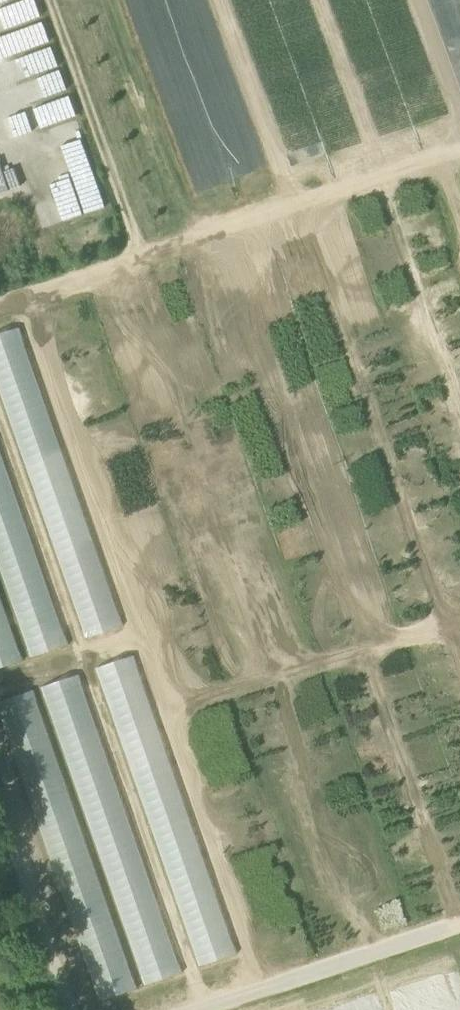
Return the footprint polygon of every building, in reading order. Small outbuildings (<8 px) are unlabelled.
[(27,326),(0,334),(0,378),(77,640),(116,628),(27,326)] [(0,441),(0,586),(21,659),(59,648),(0,441)] [(18,661),(0,606),(0,667),(18,661)] [(230,956),(142,653),(103,664),(191,968),(230,956)] [(173,976),(86,672),(49,682),(136,987),(173,976)] [(133,989),(36,688),(0,699),(0,701),(96,1001),(133,989)]
